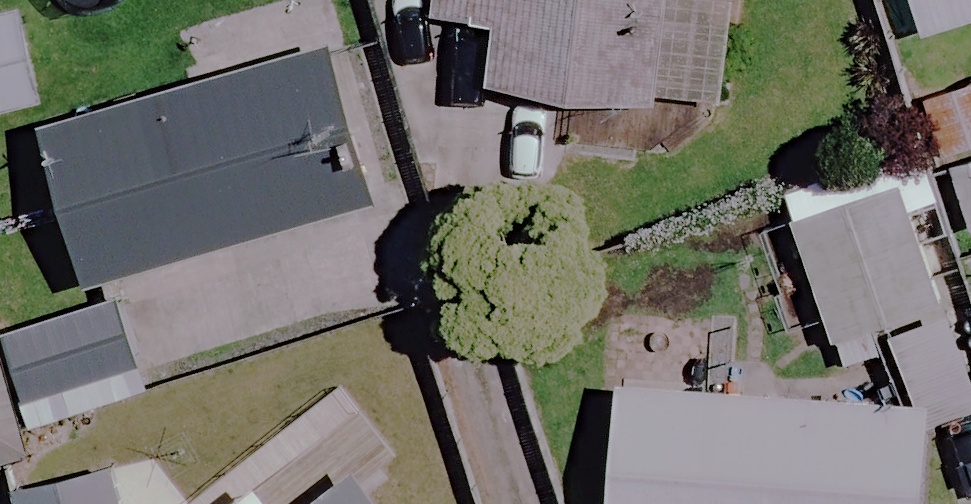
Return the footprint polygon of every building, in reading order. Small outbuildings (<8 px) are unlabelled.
[(437,22),(493,27),(488,93),(729,112),(738,0),(438,0),(437,22)] [(920,40),(970,25),(970,0),(908,0),(920,40)] [(23,14),(0,19),(0,116),(44,106),(23,14)] [(85,288),(346,214),(330,158),(365,148),(337,48),(41,131),(85,288)] [(924,99),(966,240),(970,238),(970,84),(924,99)] [(954,303),(909,168),(783,210),(828,345),(954,303)] [(144,397),(117,302),(2,335),(30,430),(144,397)] [(619,391),(611,503),(923,503),(929,413),(619,391)] [(351,455),(286,503),(388,503),(351,455)] [(99,483),(11,503),(105,503),(99,483)] [(257,489),(238,503),(269,503),(257,489)]
